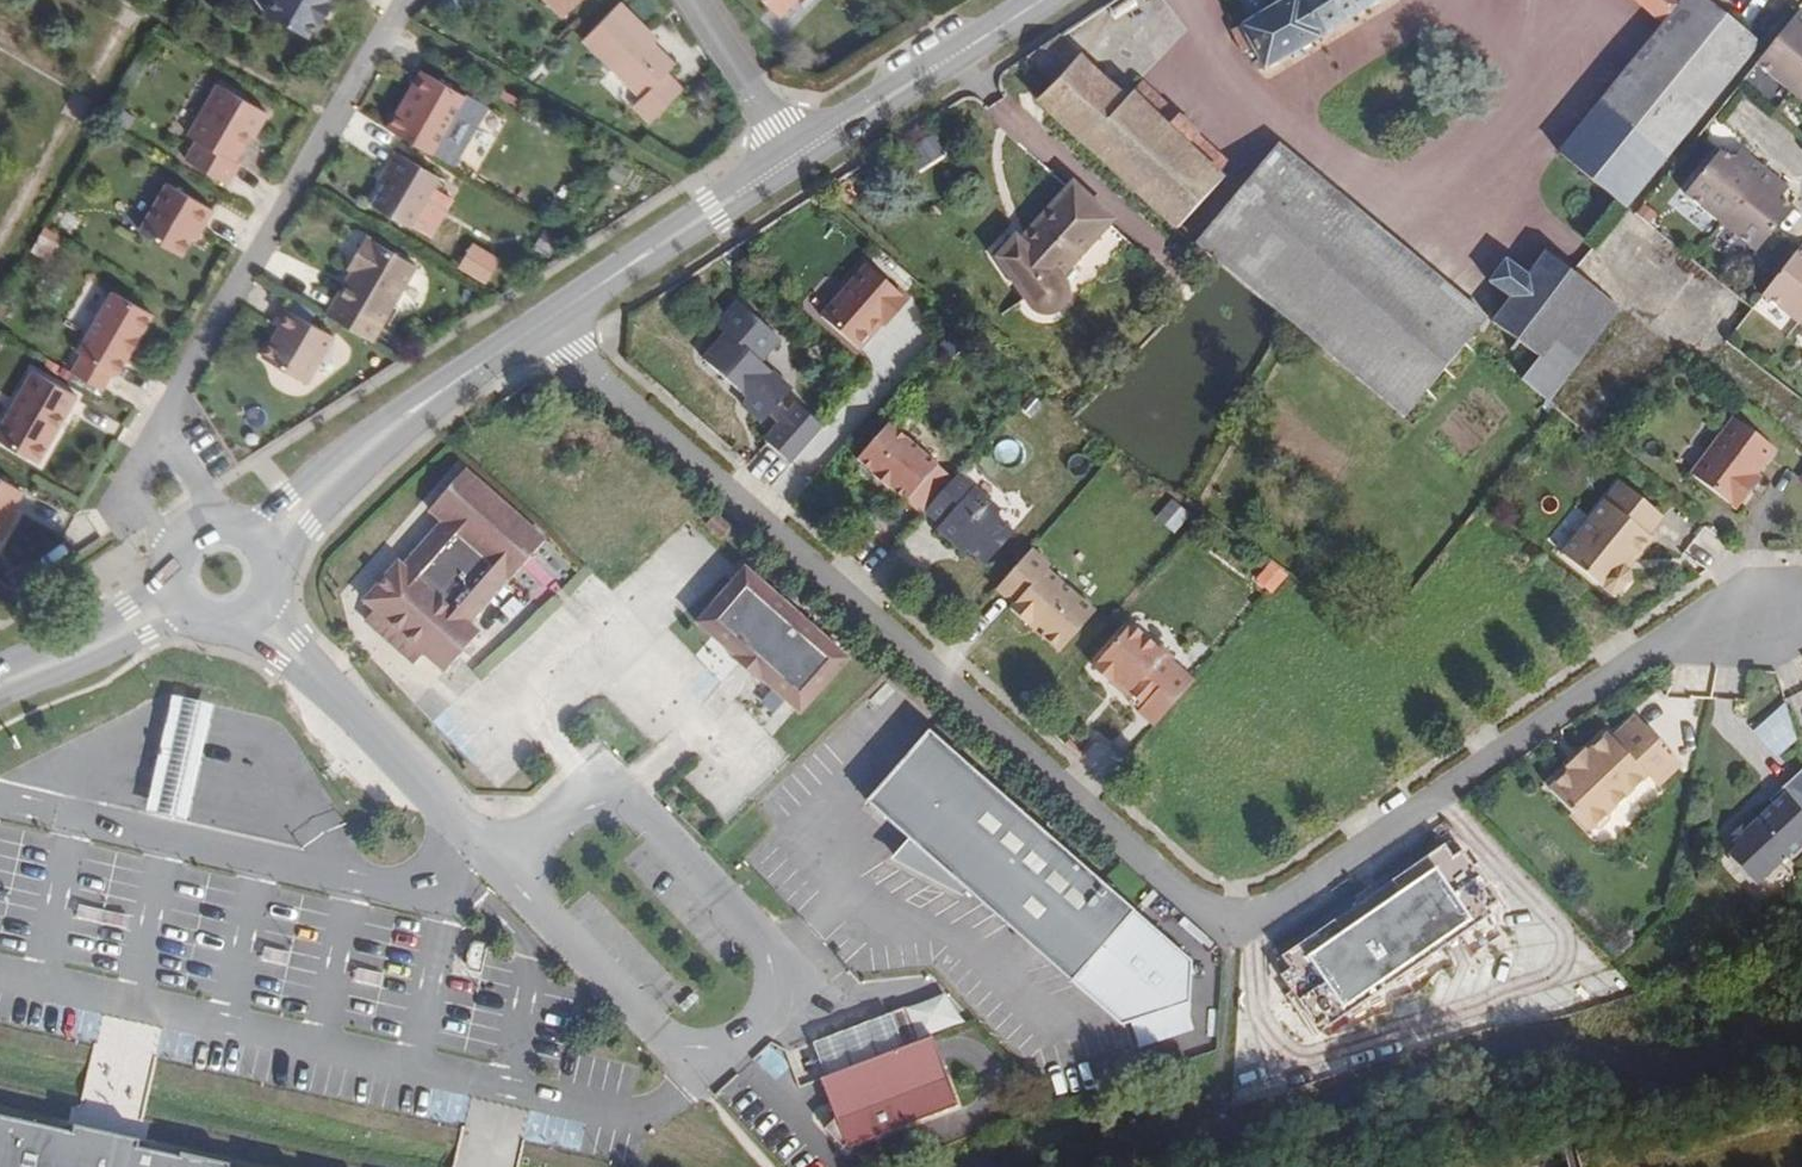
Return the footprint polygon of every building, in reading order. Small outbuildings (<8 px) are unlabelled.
[(318,1),(317,0),(258,0),(252,11),(295,35),(304,18),(309,20),(314,10),(318,1)] [(577,0),(541,0),(559,18),(577,0)] [(793,0),(761,0),(779,16),(793,0)] [(1304,0),(1301,0),(1248,33),(1241,37),(1251,59),(1260,53),(1274,77),(1332,43),(1304,0)] [(1401,0),(1304,0),(1332,43),(1401,0)] [(1671,35),(1567,160),(1635,217),(1768,56),(1745,35),(1706,0),(1700,0),(1693,8),(1685,0),(1634,0),(1671,35)] [(670,70),(648,47),(653,42),(649,37),(615,4),(580,40),(638,100),(631,107),(652,129),(682,99),(661,79),(670,70)] [(1777,64),(1768,76),(1801,103),(1801,33),(1777,64)] [(1089,65),(1068,46),(1036,67),(1064,92),(1089,65)] [(1218,173),(1195,152),(1177,136),(1140,102),(1135,107),(1089,65),(1064,92),(1048,109),(1186,235),(1236,182),(1231,177),(1237,171),(1227,162),(1218,173)] [(400,114),(394,111),(384,129),(449,166),(483,106),(423,73),(408,100),(404,107),(400,114)] [(249,142),(262,116),(213,87),(185,139),(192,143),(181,164),(223,187),(233,167),(230,165),(240,145),(243,139),(249,142)] [(1188,125),(1151,91),(1140,102),(1177,136),(1188,125)] [(404,107),(408,100),(402,97),(394,111),(400,114),(404,107)] [(1205,141),(1188,125),(1177,136),(1195,152),(1205,141)] [(1227,162),(1205,141),(1195,152),(1218,173),(1227,162)] [(382,167),(389,171),(385,178),(381,185),(369,205),(429,238),(449,203),(428,191),(437,175),(391,151),(382,167)] [(1480,310),(1283,154),(1206,252),(1229,271),(1298,327),(1402,410),(1444,356),(1480,310)] [(1733,231),(1777,180),(1752,160),(1746,168),(1734,159),(1728,167),(1720,176),(1699,202),(1733,231)] [(1728,167),(1720,161),(1713,170),(1720,176),(1728,167)] [(385,178),(389,171),(382,167),(375,182),(381,185),(385,178)] [(1793,208),(1800,199),(1777,180),(1733,231),(1769,260),(1801,221),(1801,215),(1793,208)] [(199,233),(210,213),(163,188),(137,237),(179,259),(188,242),(191,236),(194,230),(199,233)] [(1067,286),(1119,231),(1080,195),(1030,250),(1025,247),(1008,267),(1034,318),(1037,323),(1043,325),(1048,327),(1054,326),(1060,325),(1065,321),(1068,318),(1071,313),(1072,308),(1072,302),(1071,295),(1067,286)] [(552,256),(562,237),(544,228),(534,247),(552,256)] [(193,245),(199,233),(194,230),(191,236),(188,242),(193,245)] [(503,255),(471,237),(457,263),(488,281),(503,255)] [(40,238),(31,253),(46,262),(55,247),(40,238)] [(368,343),(411,266),(360,238),(348,258),(354,261),(351,266),(348,271),(323,318),(368,343)] [(351,266),(354,261),(348,258),(343,268),(348,271),(351,266)] [(1550,363),(1601,296),(1560,265),(1541,289),(1521,274),(1506,294),(1526,309),(1509,330),(1550,363)] [(1770,306),(1801,330),(1801,267),(1770,306)] [(898,336),(919,310),(878,275),(834,328),(872,361),(887,343),(883,339),(891,330),(898,336)] [(130,349),(147,319),(107,296),(74,358),(77,360),(68,379),(98,396),(107,377),(114,380),(130,349)] [(1559,408),(1628,317),(1601,296),(1550,363),(1533,386),(1559,408)] [(306,385),(330,338),(279,310),(271,327),(275,329),(270,339),(259,360),(306,385)] [(785,358),(789,352),(746,314),(727,336),(736,344),(770,375),(785,358)] [(801,402),(770,375),(736,344),(713,371),(750,404),(755,409),(767,419),(761,426),(774,436),(783,424),(791,415),(801,402)] [(815,384),(785,358),(770,375),(801,402),(815,384)] [(750,404),(713,371),(702,384),(739,417),(746,408),(750,404)] [(73,402),(28,378),(0,429),(0,450),(36,470),(47,449),(43,447),(46,441),(49,436),(53,438),(73,402)] [(755,409),(750,404),(746,408),(757,417),(754,420),(761,426),(767,419),(755,409)] [(801,425),(791,415),(783,424),(793,433),(801,425)] [(803,475),(834,439),(808,416),(801,425),(793,433),(776,452),(803,475)] [(1765,484),(1785,459),(1743,427),(1699,484),(1746,519),(1762,498),(1757,494),(1761,489),(1765,484)] [(963,489),(898,432),(867,468),(882,482),(899,497),(931,525),(935,521),(963,489)] [(47,449),(53,438),(49,436),(46,441),(43,447),(47,449)] [(484,587),(496,573),(507,582),(541,543),(461,474),(426,512),(439,524),(399,569),(395,566),(360,604),(384,625),(431,665),(441,674),(475,636),(465,629),(483,609),(472,600),(477,594),(485,602),(492,594),(484,587)] [(899,497),(882,482),(881,485),(897,498),(899,497)] [(1004,527),(1003,515),(967,484),(963,489),(935,521),(950,534),(946,539),(958,549),(964,554),(967,550),(995,575),(1023,543),(1004,527)] [(1762,498),(1770,488),(1765,484),(1761,489),(1757,494),(1762,498)] [(15,518),(11,516),(20,499),(0,488),(0,536),(4,538),(15,518)] [(1648,566),(1663,547),(1658,543),(1673,524),(1630,492),(1573,565),(1623,603),(1631,602),(1642,588),(1640,580),(1638,578),(1633,574),(1638,568),(1642,563),(1648,566)] [(1104,621),(1056,579),(1059,575),(1040,558),(1005,599),(1024,615),(1020,619),(1039,635),(1043,631),(1050,638),(1054,641),(1050,645),(1069,662),(1104,621)] [(1638,578),(1648,566),(1642,563),(1638,568),(1633,574),(1638,578)] [(846,657),(743,569),(691,629),(730,662),(727,665),(752,687),(755,684),(794,717),(846,657)] [(28,587),(19,573),(4,583),(14,597),(28,587)] [(431,665),(384,625),(375,636),(422,677),(431,665)] [(1202,688),(1181,669),(1179,662),(1168,653),(1163,653),(1139,633),(1101,674),(1120,689),(1122,687),(1130,693),(1137,699),(1134,702),(1149,715),(1146,719),(1162,733),(1202,688)] [(1130,693),(1122,687),(1120,689),(1134,702),(1137,699),(1130,693)] [(187,822),(212,707),(171,698),(146,813),(187,822)] [(1797,713),(1769,733),(1789,760),(1801,750),(1801,730),(1797,713)] [(1622,746),(1658,782),(1668,792),(1692,771),(1647,722),(1622,746)] [(1129,915),(995,798),(921,734),(873,793),(859,806),(907,847),(891,865),(960,901),(963,897),(1066,986),(1129,915)] [(1658,782),(1622,746),(1618,741),(1589,769),(1559,796),(1598,837),(1610,837),(1620,828),(1620,817),(1658,782)] [(1801,785),(1777,805),(1781,810),(1755,830),(1747,837),(1738,845),(1742,848),(1733,856),(1765,891),(1797,862),(1801,867),(1801,866),(1801,784),(1801,785)] [(1747,837),(1755,830),(1751,826),(1734,839),(1738,845),(1747,837)] [(1335,1028),(1499,919),(1495,912),(1504,906),(1494,890),(1499,886),(1487,868),(1482,872),(1471,856),(1461,863),(1454,851),(1290,960),(1299,973),(1289,980),(1300,995),(1294,999),(1305,1016),(1311,1012),(1321,1029),(1331,1022),(1335,1028)] [(103,912),(76,907),(73,922),(100,927),(103,912)] [(131,916),(104,911),(102,926),(128,931),(131,916)] [(1129,915),(1066,986),(1121,1030),(1190,1009),(1190,965),(1129,915)] [(490,936),(461,931),(453,974),(482,979),(490,936)] [(383,975),(356,970),(353,985),(380,990),(383,975)] [(824,1082),(925,1043),(961,1029),(948,996),(811,1048),(824,1082)] [(937,1057),(931,1041),(925,1043),(824,1082),(819,1084),(827,1104),(835,1124),(829,1129),(824,1134),(846,1157),(852,1152),(958,1111),(937,1057)] [(176,1158),(175,1163),(138,1154),(139,1146),(120,1142),(91,1136),(72,1133),(70,1140),(30,1130),(0,1124),(0,1166),(216,1166),(176,1158)]
